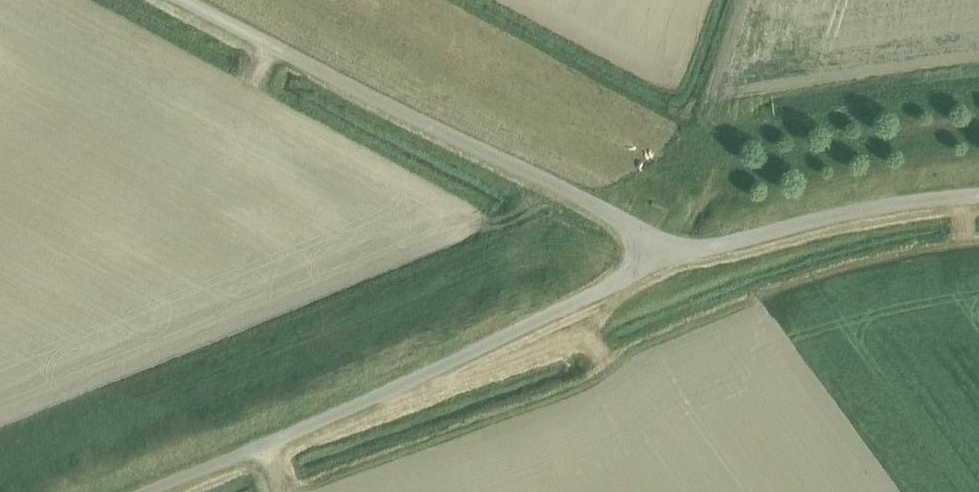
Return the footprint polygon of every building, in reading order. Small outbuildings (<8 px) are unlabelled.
[(667,206),(652,199),(650,204),(664,210),(667,206)]
